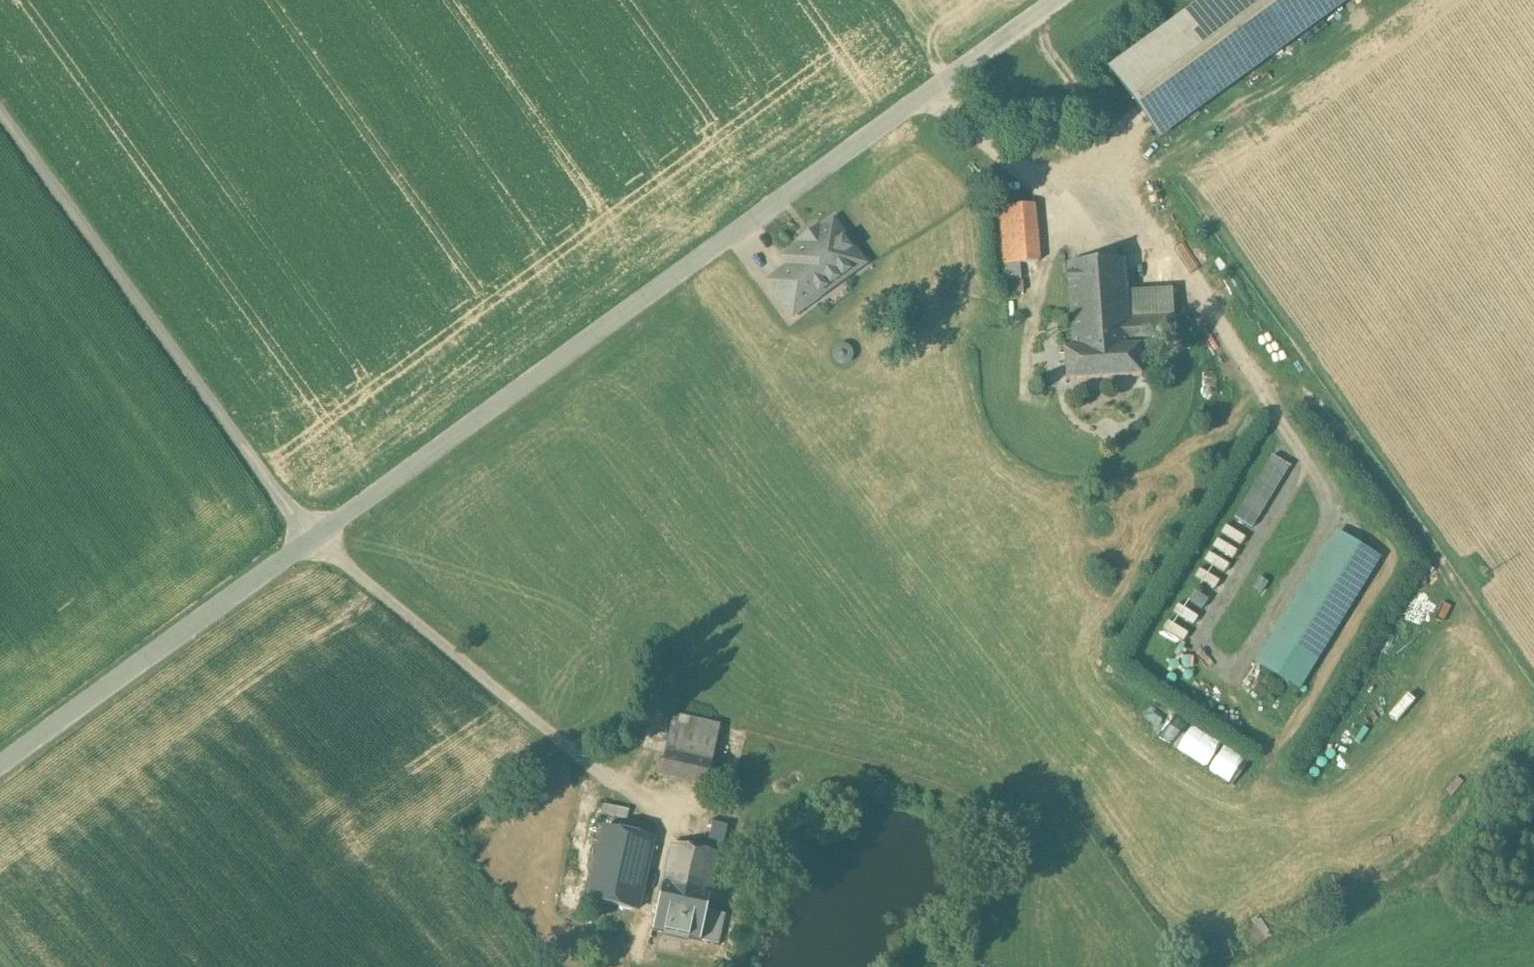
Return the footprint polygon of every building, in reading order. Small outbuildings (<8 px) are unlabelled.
[(1112,71),(1158,135),(1345,0),(1210,0),(1112,71)] [(1034,204),(995,206),(999,262),(1038,259),(1034,204)] [(862,264),(833,223),(819,233),(817,230),(802,241),(804,244),(785,258),(792,267),(809,291),(810,290),(836,272),(841,279),(862,264)] [(1124,261),(1067,265),(1073,350),(1130,347),(1130,345),(1126,292),(1124,261)] [(809,291),(792,267),(771,282),(793,314),(816,298),(810,290),(809,291)] [(1177,342),(1173,289),(1126,292),(1130,345),(1177,342)] [(1073,350),(1062,351),(1064,379),(1138,374),(1137,346),(1130,347),(1073,350)] [(1272,452),(1235,516),(1255,527),(1291,463),(1272,452)] [(1302,690),(1380,559),(1335,533),(1257,664),(1302,690)] [(1200,568),(1196,577),(1216,586),(1220,577),(1200,568)] [(1203,607),(1210,598),(1197,588),(1190,597),(1203,607)] [(1182,604),(1166,629),(1184,640),(1199,615),(1182,604)] [(1173,712),(1159,738),(1210,765),(1224,740),(1173,712)] [(720,726),(673,716),(665,753),(712,763),(720,726)] [(1229,781),(1245,756),(1225,743),(1209,767),(1229,781)] [(712,763),(665,753),(660,776),(707,787),(712,763)] [(628,810),(602,804),(597,828),(602,829),(602,827),(624,832),(628,810)] [(624,832),(602,827),(602,829),(586,899),(638,910),(653,838),(624,832)] [(747,861),(752,835),(727,831),(722,856),(747,861)] [(718,854),(672,843),(662,887),(709,898),(718,854)] [(709,898),(662,887),(652,929),(716,944),(723,915),(706,911),(709,898)]
